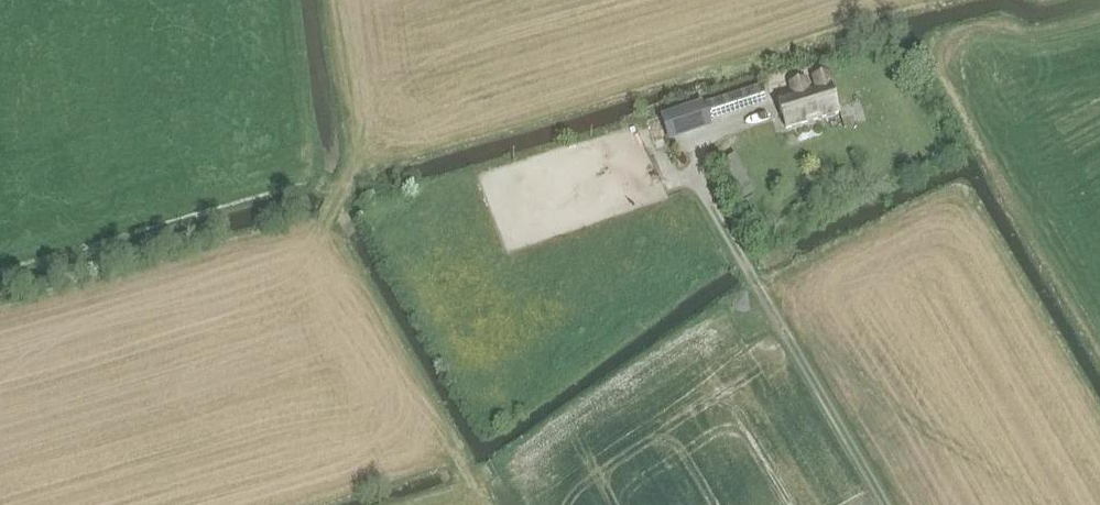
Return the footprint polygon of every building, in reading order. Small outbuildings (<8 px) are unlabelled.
[(839,112),(831,86),(828,73),(813,77),(816,90),(809,92),(805,80),(790,84),(792,91),(776,95),(786,128),(839,112)] [(768,104),(762,85),(705,103),(711,122),(768,104)] [(669,139),(711,125),(702,100),(661,114),(669,139)] [(754,194),(735,154),(720,162),(739,201),(754,194)]
